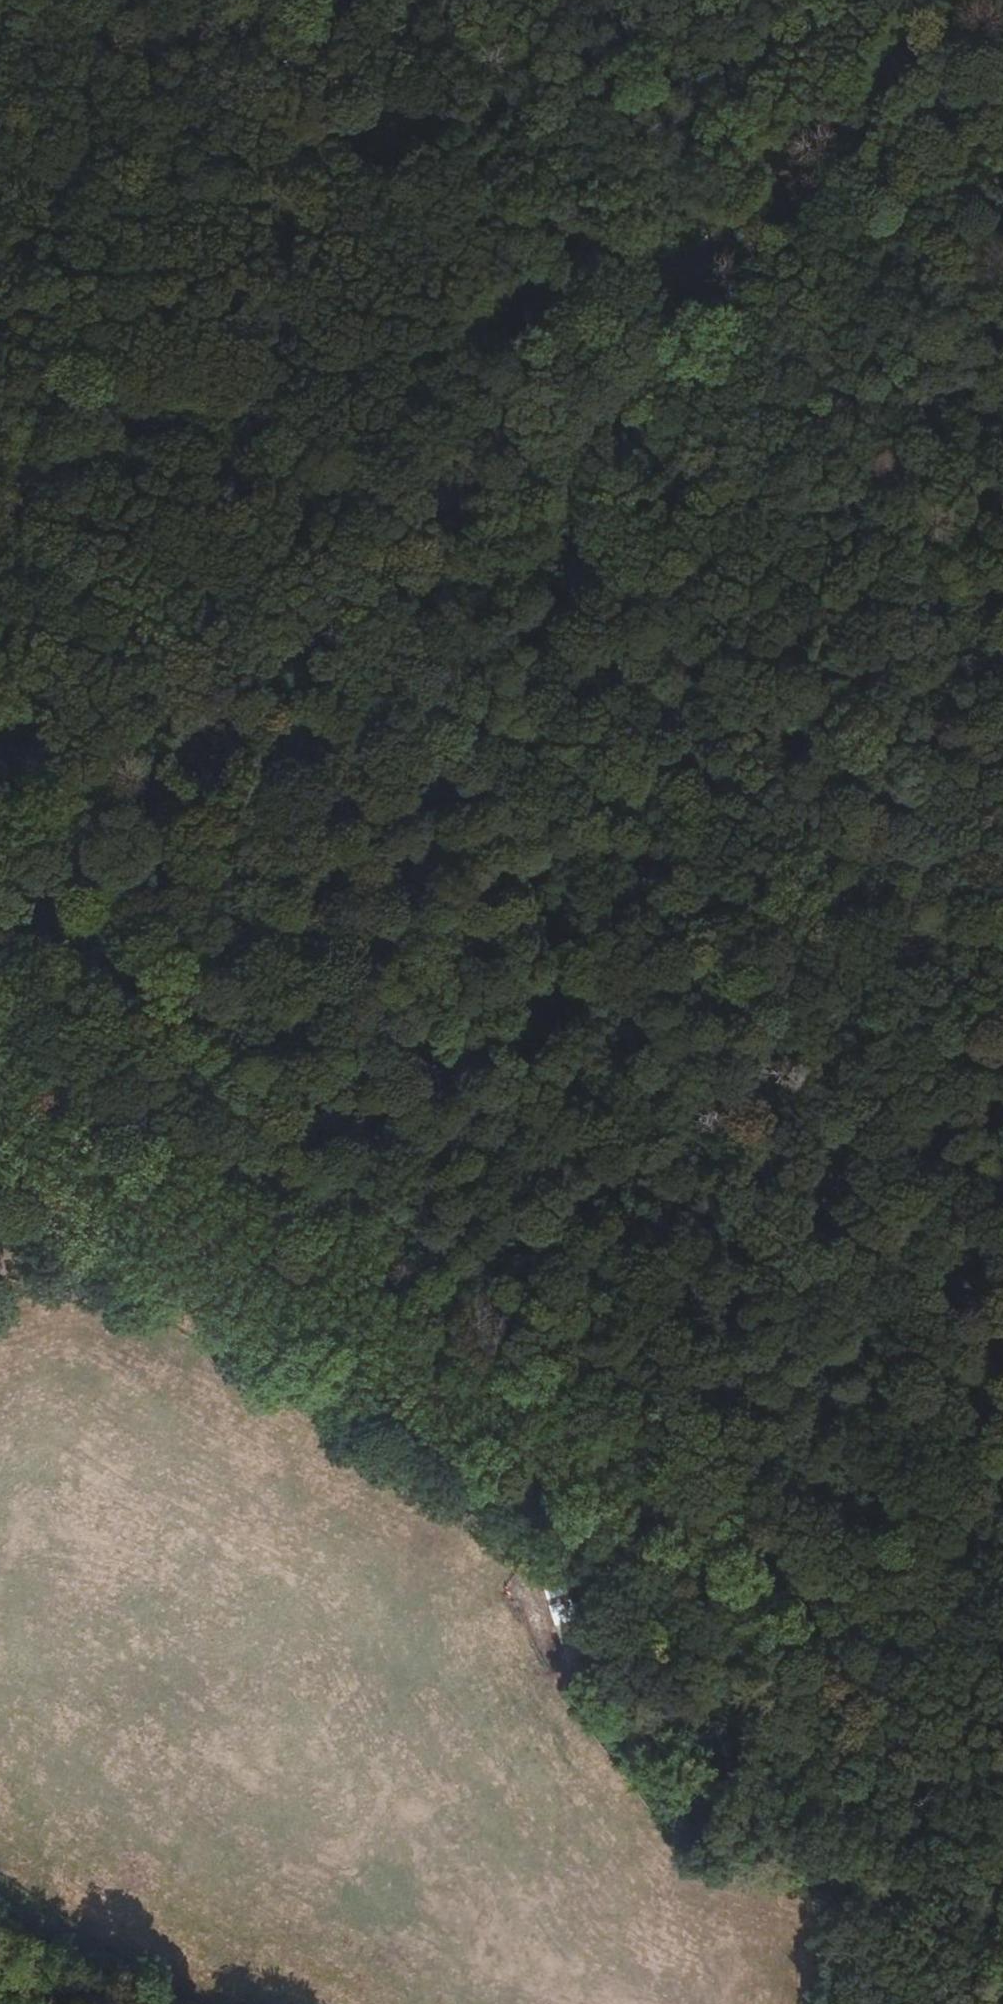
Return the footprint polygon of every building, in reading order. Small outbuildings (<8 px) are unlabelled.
[(588,1651),(562,1569),(538,1576),(565,1659),(588,1651)]
